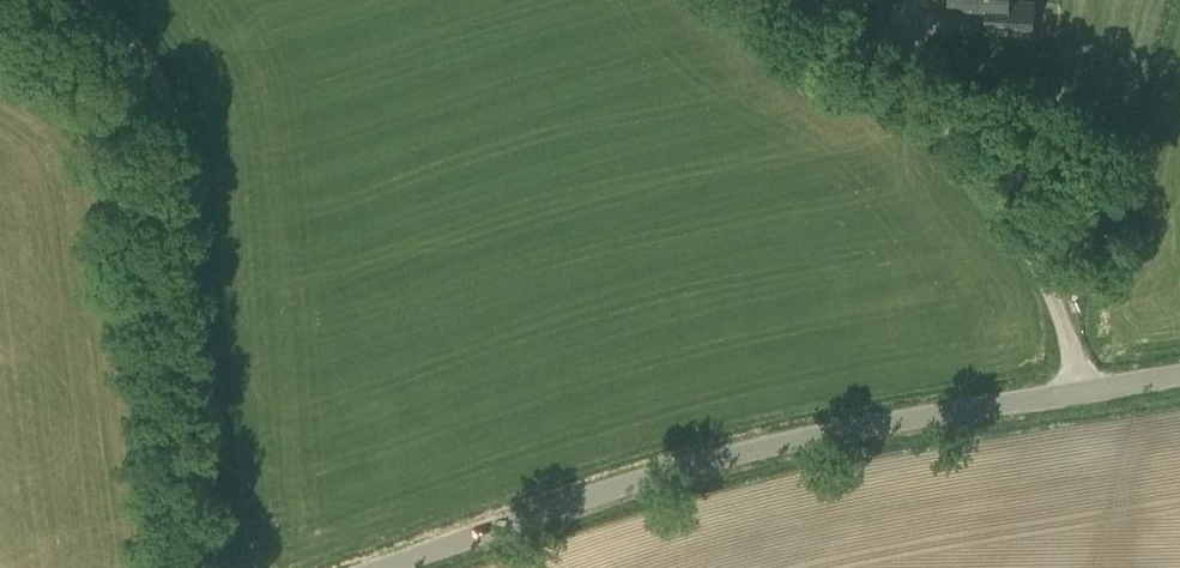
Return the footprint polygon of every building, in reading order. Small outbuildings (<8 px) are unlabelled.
[(850,9),(852,0),(796,0),(850,9)] [(853,30),(884,35),(890,0),(857,0),(853,30)] [(1007,30),(1033,31),(1034,1),(1008,0),(951,0),(951,9),(1007,11),(1007,30)] [(1043,125),(1062,129),(1065,109),(1046,106),(1043,125)]
